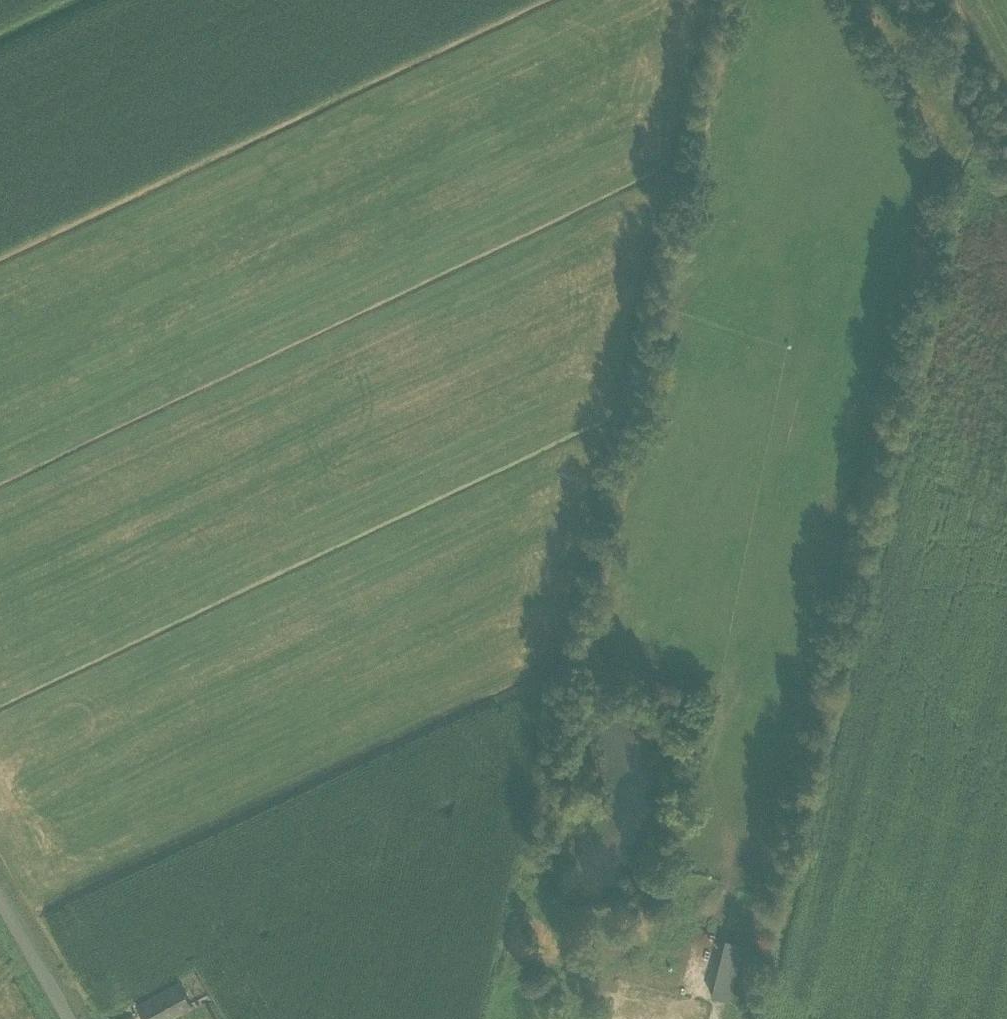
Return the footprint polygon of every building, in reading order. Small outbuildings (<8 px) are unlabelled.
[(556,776),(555,785),(561,790),(570,788),(572,778),(565,772),(556,776)] [(716,998),(728,1000),(738,957),(727,954),(716,998)] [(145,1018),(164,1018),(191,1004),(177,979),(135,1003),(145,1018)]
